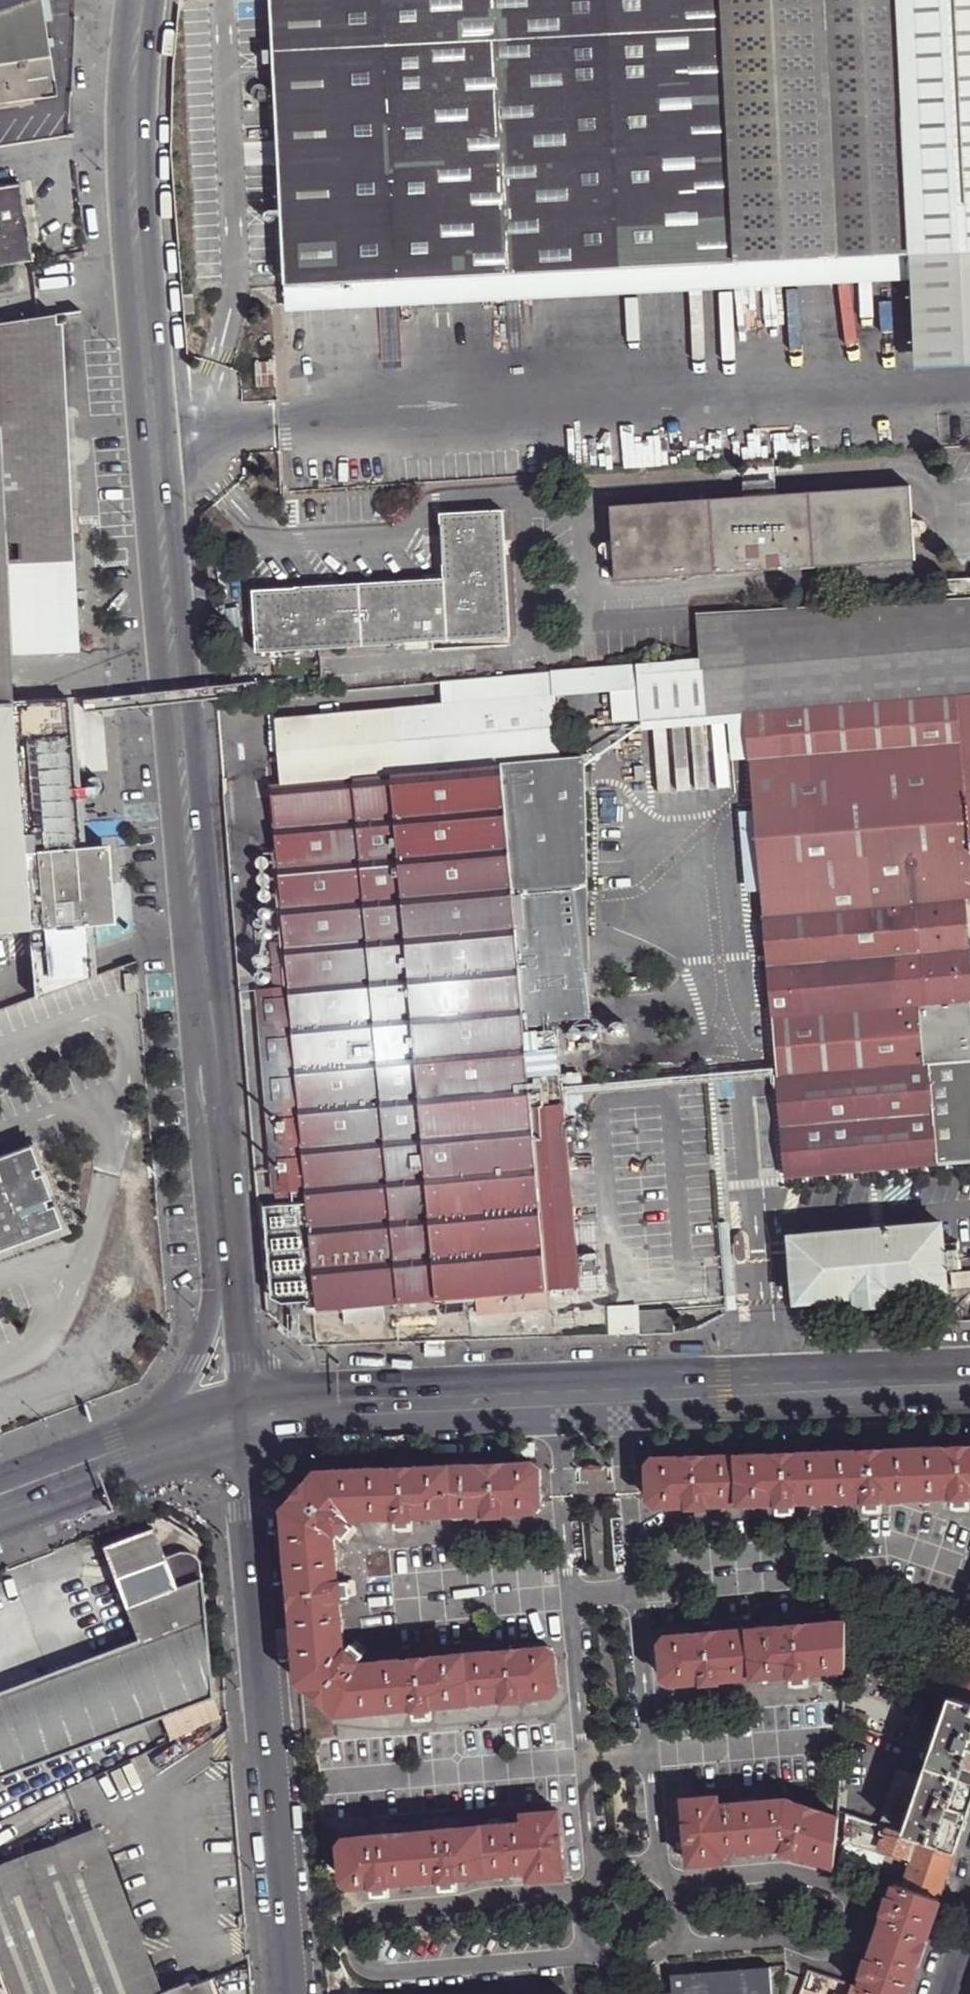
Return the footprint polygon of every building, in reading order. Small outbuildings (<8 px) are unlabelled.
[(55,96),(40,0),(33,0),(0,12),(0,105),(55,96)] [(33,0),(0,0),(0,12),(33,0)] [(720,251),(710,0),(272,0),(288,298),(344,294),(343,273),(720,251)] [(720,251),(908,241),(969,237),(969,0),(710,0),(720,251)] [(33,263),(19,183),(0,186),(0,268),(33,263)] [(908,241),(913,355),(969,352),(969,237),(908,241)] [(61,315),(0,326),(0,701),(11,701),(9,655),(77,651),(61,315)] [(746,485),(777,483),(775,474),(774,467),(744,469),(744,475),(746,485)] [(911,475),(777,483),(746,485),(609,494),(615,569),(915,550),(911,475)] [(437,511),(443,579),(251,593),(255,654),(510,635),(500,507),(437,511)] [(698,611),(701,644),(706,701),(707,711),(746,709),(969,689),(969,586),(698,611)] [(452,670),(455,697),(555,688),(594,684),(596,712),(706,701),(701,644),(452,670)] [(527,646),(528,658),(542,656),(541,645),(527,646)] [(276,715),(281,781),(533,758),(538,829),(575,828),(593,1013),(582,752),(560,753),(555,688),(455,697),(276,715)] [(746,709),(788,1167),(969,1150),(969,958),(964,890),(969,889),(969,689),(746,709)] [(68,698),(11,701),(0,701),(0,933),(21,931),(23,985),(24,1001),(80,980),(80,964),(79,931),(105,930),(102,846),(74,848),(68,698)] [(110,716),(108,702),(98,703),(99,717),(110,716)] [(528,1067),(525,1026),(524,1018),(593,1013),(575,828),(538,829),(533,758),(281,781),(272,782),(286,935),(272,936),(276,983),(257,985),(275,1184),(308,1181),(319,1301),(477,1287),(551,1281),(579,1277),(566,1102),(563,1074),(561,1065),(528,1067)] [(258,899),(277,897),(271,833),(252,835),(258,899)] [(129,973),(118,974),(119,992),(130,992),(129,973)] [(558,1023),(525,1026),(528,1067),(561,1065),(558,1023)] [(578,1072),(563,1074),(566,1102),(581,1101),(578,1072)] [(49,1230),(41,1208),(34,1211),(32,1204),(39,1202),(29,1177),(23,1179),(20,1173),(27,1170),(18,1149),(0,1156),(0,1249),(49,1230)] [(793,1228),(799,1293),(857,1287),(857,1298),(889,1293),(888,1284),(946,1279),(945,1259),(960,1257),(958,1232),(943,1233),(941,1214),(793,1228)] [(954,1278),(969,1277),(969,1262),(952,1263),(954,1278)] [(551,1281),(477,1287),(479,1307),(553,1300),(551,1281)] [(346,1301),(347,1315),(387,1312),(385,1298),(346,1301)] [(607,1335),(674,1332),(672,1309),(639,1310),(636,1306),(607,1306),(607,1335)] [(440,1333),(426,1333),(426,1346),(441,1345),(440,1333)] [(654,1458),(649,1464),(648,1466),(648,1469),(649,1499),(656,1506),(688,1505),(691,1507),(702,1507),(704,1504),(777,1501),(780,1504),(791,1503),(793,1500),(864,1498),(867,1500),(878,1500),(880,1497),(952,1494),(955,1497),(966,1497),(969,1494),(969,1447),(680,1458),(654,1458)] [(285,1508),(300,1680),(339,1712),(366,1710),(368,1713),(380,1712),(382,1709),(506,1698),(508,1701),(519,1699),(521,1697),(553,1694),(559,1688),(555,1653),(548,1647),(363,1663),(345,1647),(341,1597),(343,1595),(342,1583),(340,1581),(336,1534),(351,1517),(397,1515),(399,1518),(411,1517),(413,1515),(486,1512),(488,1515),(501,1514),(503,1512),(536,1510),(541,1504),(539,1473),(539,1470),(539,1468),(533,1462),(507,1463),(317,1471),(285,1508)] [(102,1546),(125,1602),(195,1576),(196,1563),(195,1560),(189,1553),(182,1550),(173,1551),(166,1555),(154,1527),(102,1546)] [(0,1691),(0,1775),(207,1697),(195,1576),(125,1602),(138,1639),(0,1691)] [(846,1669),(846,1622),(666,1637),(661,1644),(664,1679),(671,1684),(703,1681),(705,1684),(716,1682),(719,1680),(792,1674),(795,1676),(806,1675),(808,1672),(846,1669)] [(955,1697),(969,1703),(969,1652),(955,1697)] [(931,1751),(950,1696),(926,1687),(907,1743),(931,1751)] [(955,1697),(950,1696),(931,1751),(969,1764),(969,1703),(955,1697)] [(969,1808),(969,1764),(931,1751),(922,1777),(969,1793),(964,1807),(969,1809),(969,1808)] [(898,1768),(880,1824),(886,1826),(903,1832),(922,1777),(898,1768)] [(903,1832),(956,1850),(969,1809),(964,1807),(969,1793),(922,1777),(903,1832)] [(835,1864),(838,1817),(786,1799),(718,1805),(717,1796),(683,1799),(689,1864),(723,1861),(722,1852),(779,1847),(784,1849),(784,1852),(796,1855),(799,1854),(834,1866),(835,1864)] [(563,1875),(559,1811),(525,1813),(526,1822),(347,1838),(341,1845),(344,1879),(351,1885),(374,1882),(376,1885),(388,1884),(390,1881),(442,1877),(444,1879),(456,1878),(457,1875),(530,1869),(531,1878),(563,1875)] [(850,1815),(844,1867),(844,1868),(876,1878),(878,1871),(884,1853),(877,1851),(886,1826),(880,1824),(850,1815)] [(903,1887),(939,1899),(956,1850),(903,1832),(886,1826),(877,1851),(884,1853),(902,1860),(906,1857),(908,1858),(905,1867),(909,1869),(905,1880),(903,1887)] [(0,1864),(0,1982),(5,1993),(146,1993),(83,1832),(0,1864)] [(894,1884),(903,1887),(905,1880),(878,1871),(876,1878),(894,1884)] [(925,1940),(939,1899),(903,1887),(894,1884),(890,1898),(887,1898),(883,1909),(885,1912),(880,1924),(925,1940)] [(917,1962),(925,1940),(880,1924),(872,1946),(917,1962)] [(917,1962),(872,1946),(868,1959),(865,1960),(862,1971),(863,1974),(859,1986),(881,1993),(906,1993),(917,1962)] [(671,1975),(673,1991),(673,1993),(773,1993),(770,1966),(671,1975)] [(820,1985),(840,1992),(842,1991),(845,1982),(808,1969),(805,1978),(800,1993),(817,1993),(820,1985)] [(167,1993),(221,1993),(213,1975),(167,1993)] [(859,1986),(851,1984),(848,1993),(881,1993),(859,1986)]
